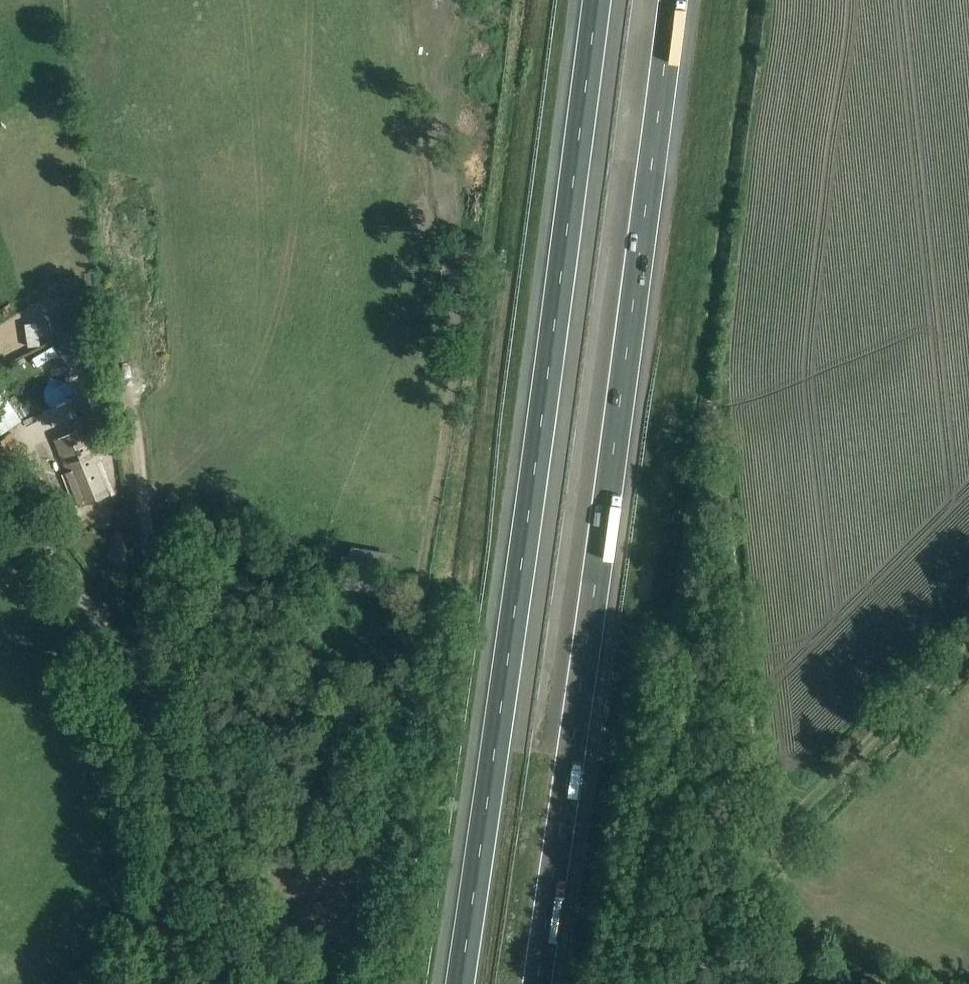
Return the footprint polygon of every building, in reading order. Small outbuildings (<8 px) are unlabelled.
[(64,354),(100,350),(94,304),(58,308),(64,354)] [(45,327),(21,338),(28,353),(51,342),(45,327)] [(83,505),(110,494),(96,461),(102,459),(89,429),(57,442),(83,505)] [(35,470),(22,454),(27,450),(13,432),(0,442),(0,453),(22,481),(35,470)]
